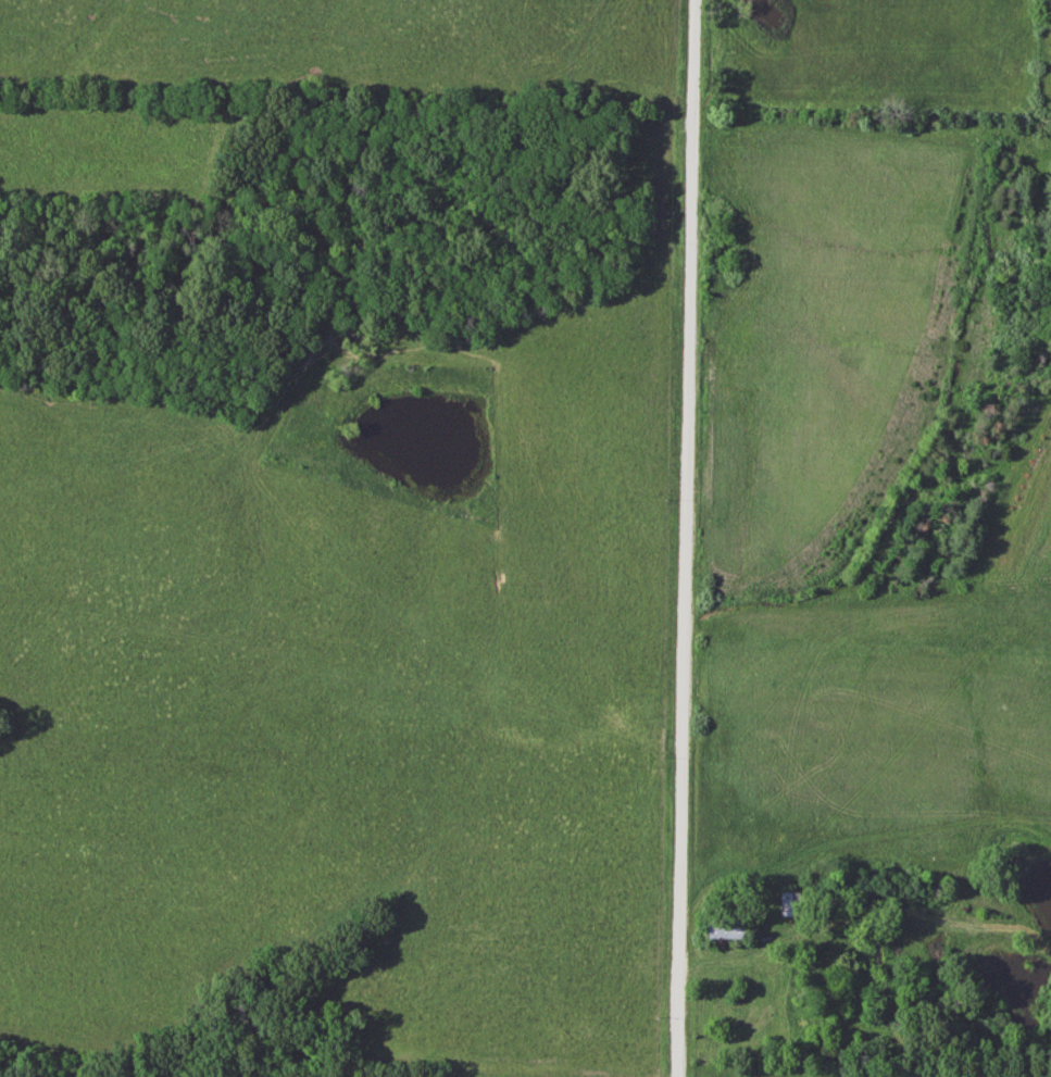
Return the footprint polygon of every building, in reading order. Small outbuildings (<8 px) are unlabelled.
[(780,892),(780,914),(799,914),(799,892),(780,892)] [(704,939),(740,939),(740,920),(704,920),(704,939)]
